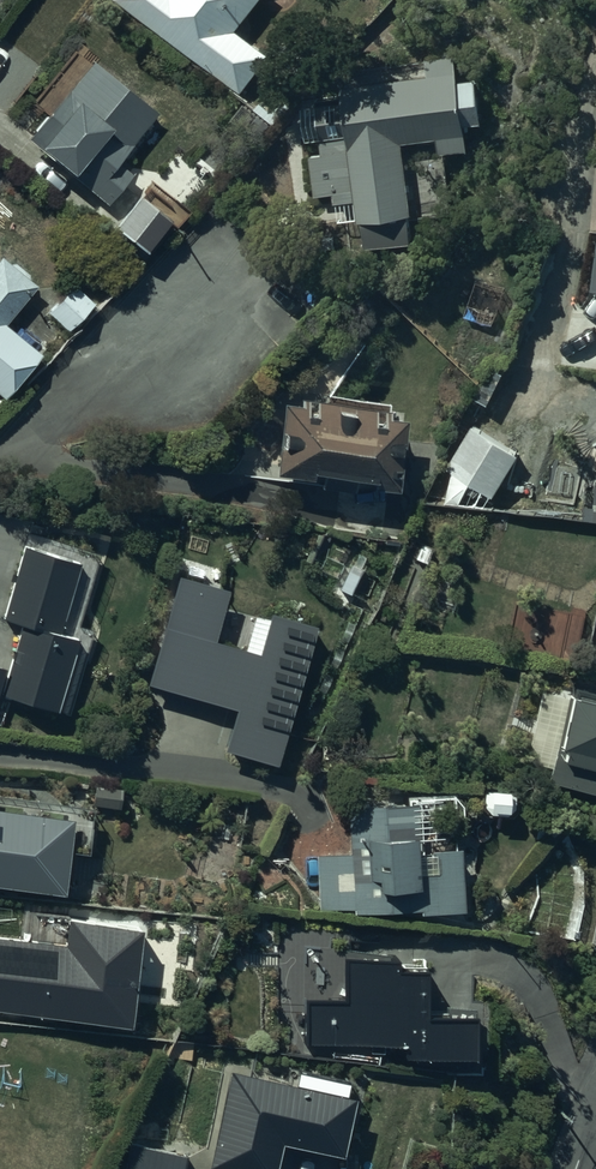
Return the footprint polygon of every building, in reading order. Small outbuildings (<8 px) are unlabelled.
[(240,93),(270,55),(235,27),(257,0),(123,0),(240,93)] [(92,56),(26,135),(107,204),(132,174),(118,162),(155,110),(92,56)] [(455,56),(341,73),(339,95),(298,101),(312,202),(352,196),(360,251),(415,243),(401,141),(435,136),(437,154),(469,149),(466,127),(486,124),(479,71),(457,74),(455,56)] [(134,192),(111,222),(142,249),(167,221),(134,192)] [(6,402),(41,355),(5,324),(35,287),(1,258),(0,251),(0,397),(6,402)] [(92,302),(71,282),(46,310),(66,329),(92,302)] [(301,404),(281,401),(273,475),(308,479),(309,471),(370,478),(370,485),(393,487),(398,417),(379,416),(381,405),(301,398),(301,404)] [(519,450),(471,424),(445,471),(493,497),(519,450)] [(54,710),(76,639),(57,633),(79,563),(22,546),(0,618),(20,624),(0,687),(0,693),(54,710)] [(572,686),(570,695),(567,695),(567,697),(540,689),(522,760),(544,766),(542,781),(595,793),(595,691),(572,686)] [(510,787),(487,787),(485,792),(480,792),(480,807),(486,807),(486,811),(503,811),(502,815),(516,815),(516,792),(510,792),(510,787)] [(459,793),(344,801),(346,851),(315,853),(318,911),(349,909),(349,913),(415,910),(415,914),(459,911),(455,832),(461,831),(459,793)] [(60,891),(68,815),(0,809),(0,885),(60,891)] [(0,913),(0,1007),(80,1024),(99,933),(0,913)] [(304,1043),(349,1044),(349,1050),(362,1050),(363,1044),(386,1044),(386,1052),(395,1052),(395,1062),(467,1062),(468,1014),(421,1013),(422,967),(392,966),(393,957),(342,956),(341,998),(305,997),(304,1043)]
